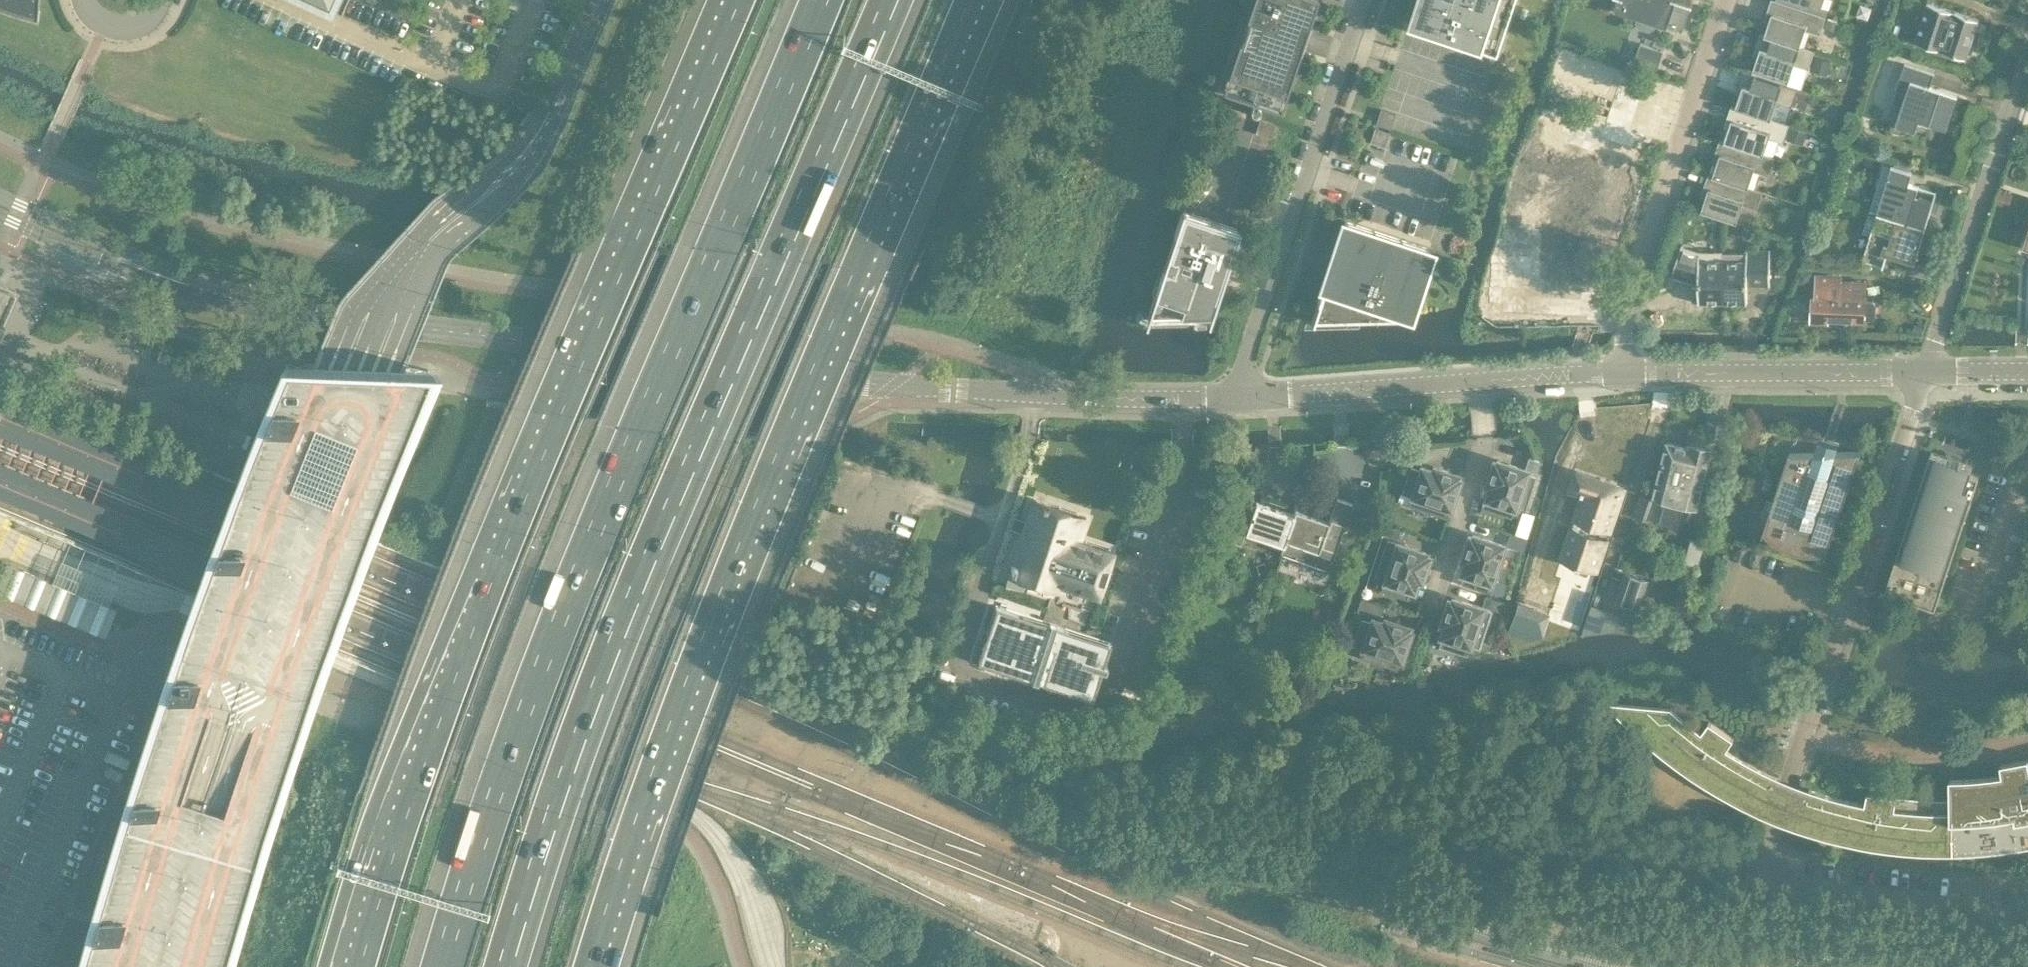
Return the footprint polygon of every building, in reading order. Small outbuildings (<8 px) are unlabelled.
[(9,8),(22,12),(38,16),(39,0),(0,0),(0,5),(9,8)] [(1300,49),(1316,0),(1252,0),(1222,89),(1280,109),(1300,49)] [(1409,25),(1494,54),(1512,0),(1417,0),(1409,25)] [(1683,32),(1691,5),(1692,6),(1693,4),(1681,0),(1617,0),(1614,9),(1638,17),(1636,22),(1639,27),(1649,31),(1655,28),(1657,23),(1683,32)] [(1826,16),(1777,0),(1771,0),(1766,13),(1771,15),(1765,34),(1764,36),(1800,47),(1800,46),(1806,30),(1820,34),(1826,16)] [(1821,10),(1824,0),(1791,0),(1821,10)] [(1914,41),(1966,58),(1979,18),(1927,2),(1914,41)] [(1815,50),(1800,46),(1800,47),(1764,36),(1765,34),(1760,32),(1755,48),(1760,49),(1753,69),(1789,81),(1794,64),(1809,69),(1815,50)] [(1657,70),(1664,51),(1641,43),(1635,62),(1657,70)] [(1896,89),(1890,109),(1900,112),(1899,116),(1897,116),(1895,117),(1894,118),(1892,120),(1891,121),(1891,123),(1892,125),(1892,127),(1893,129),(1895,130),(1897,131),(1899,130),(1901,130),(1903,129),(1905,128),(1915,131),(1919,120),(1946,129),(1957,96),(1930,87),(1934,74),(1905,64),(1896,89)] [(1807,93),(1797,90),(1797,88),(1743,70),(1738,86),(1742,87),(1736,106),(1735,108),(1771,119),(1771,118),(1777,102),(1791,107),(1793,102),(1803,105),(1807,93)] [(1731,121),(1724,140),(1724,142),(1763,155),(1764,153),(1769,137),(1784,142),(1790,124),(1771,118),(1771,119),(1735,108),(1736,106),(1731,104),(1726,120),(1731,121)] [(1827,121),(1823,134),(1828,136),(1833,122),(1827,121)] [(1719,156),(1713,175),(1713,176),(1748,188),(1749,186),(1754,170),(1768,175),(1775,157),(1764,153),(1763,155),(1724,142),(1724,140),(1720,139),(1715,154),(1719,156)] [(1891,165),(1877,211),(1877,212),(1925,227),(1936,192),(1909,183),(1912,172),(1891,165)] [(1763,191),(1749,186),(1748,188),(1713,176),(1713,175),(1708,173),(1703,188),(1708,190),(1701,210),(1737,222),(1742,205),(1757,210),(1763,191)] [(2004,205),(2007,194),(1998,192),(1995,202),(2004,205)] [(1925,227),(1877,212),(1877,211),(1870,209),(1863,232),(1870,234),(1863,259),(1884,266),(1887,254),(1914,262),(1925,227)] [(1240,229),(1211,220),(1182,210),(1146,319),(1144,324),(1146,324),(1147,322),(1208,321),(1207,323),(1209,324),(1211,316),(1240,229)] [(1344,220),(1334,252),(1313,314),(1311,321),(1312,322),(1313,320),(1405,318),(1404,320),(1406,321),(1408,313),(1429,249),(1344,220)] [(1698,301),(1723,301),(1723,261),(1700,261),(1703,251),(1689,246),(1681,272),(1698,278),(1698,301)] [(1723,253),(1723,261),(1723,301),(1747,301),(1747,278),(1770,278),(1770,251),(1746,251),(1746,253),(1723,253)] [(1829,318),(1864,319),(1864,317),(1872,317),(1875,315),(1876,304),(1873,301),(1866,300),(1866,282),(1830,281),(1830,276),(1816,276),(1815,297),(1812,297),(1811,321),(1829,322),(1829,318)] [(0,338),(17,298),(0,291),(0,337),(0,338)] [(254,881),(295,750),(340,619),(389,490),(442,362),(363,359),(281,356),(227,490),(222,503),(200,562),(177,627),(131,764),(90,903),(73,966),(229,966),(254,881)] [(1671,525),(1692,447),(1669,440),(1658,481),(1657,481),(1653,495),(1666,499),(1660,523),(1671,525)] [(1379,441),(1364,444),(1366,457),(1382,454),(1379,441)] [(1697,507),(1713,449),(1693,443),(1692,447),(1671,525),(1679,528),(1685,504),(1697,507)] [(1820,452),(1789,453),(1762,535),(1763,535),(1764,532),(1767,535),(1769,537),(1772,540),(1776,543),(1778,544),(1783,547),(1788,549),(1792,550),(1795,552),(1799,552),(1804,553),(1808,554),(1813,554),(1817,554),(1822,553),(1825,552),(1824,555),(1826,556),(1858,460),(1860,451),(1836,452),(1829,452),(1828,451),(1827,449),(1826,449),(1824,448),(1823,449),(1821,450),(1820,452)] [(1973,465),(1944,456),(1931,452),(1885,591),(1935,607),(1970,504),(1972,498),(1979,475),(1970,472),(1973,465)] [(878,458),(875,467),(887,471),(890,462),(878,458)] [(1530,458),(1526,469),(1535,472),(1539,461),(1530,458)] [(1523,511),(1526,501),(1534,476),(1525,473),(1526,469),(1497,460),(1496,462),(1492,461),(1484,485),(1488,487),(1481,507),(1511,517),(1514,508),(1523,511)] [(1446,517),(1459,478),(1457,478),(1458,474),(1433,466),(1432,470),(1421,466),(1419,470),(1410,466),(1401,492),(1411,495),(1408,505),(1446,517)] [(1583,493),(1561,559),(1576,564),(1576,566),(1580,568),(1581,565),(1597,571),(1625,487),(1577,471),(1571,489),(1583,493)] [(1408,505),(1411,495),(1401,492),(1398,502),(1408,505)] [(1339,540),(1352,502),(1336,496),(1327,521),(1295,510),(1293,514),(1294,514),(1285,540),(1286,541),(1333,557),(1335,551),(1339,552),(1343,541),(1339,540)] [(1652,499),(1641,496),(1635,515),(1645,519),(1652,499)] [(1103,664),(1109,643),(1056,626),(1063,605),(1068,607),(1068,619),(1083,624),(1090,614),(1092,614),(1098,595),(1097,595),(1112,550),(1089,542),(1082,546),(1081,549),(1075,546),(1077,539),(1078,540),(1086,516),(1078,513),(1059,506),(1059,507),(1033,499),(1032,504),(1029,503),(1025,516),(1027,516),(1013,561),(1013,560),(1010,569),(1009,568),(1005,586),(1024,590),(1029,580),(1045,586),(1041,596),(1056,601),(1049,623),(996,606),(978,661),(1032,678),(1031,680),(1037,682),(1038,680),(1092,698),(1101,670),(1105,671),(1107,666),(1103,664)] [(1284,546),(1286,541),(1285,540),(1294,514),(1293,514),(1256,501),(1245,533),(1284,546)] [(1397,538),(1400,530),(1390,527),(1387,535),(1397,538)] [(1486,592),(1502,544),(1472,534),(1472,536),(1468,535),(1460,560),(1464,561),(1460,572),(1463,573),(1461,583),(1486,592)] [(1508,545),(1521,549),(1525,538),(1512,534),(1508,545)] [(1699,564),(1706,541),(1685,536),(1679,559),(1699,564)] [(1420,580),(1428,555),(1425,554),(1425,552),(1386,539),(1374,577),(1384,580),(1380,590),(1406,598),(1409,589),(1413,590),(1417,579),(1420,580)] [(52,581),(6,562),(0,578),(0,587),(42,605),(52,581)] [(1640,608),(1649,580),(1625,572),(1615,600),(1640,608)] [(114,600),(54,575),(52,581),(42,605),(102,630),(112,605),(114,600)] [(1478,648),(1491,610),(1452,597),(1451,599),(1447,598),(1439,623),(1443,624),(1439,635),(1478,648)] [(1504,612),(1507,603),(1497,600),(1494,609),(1504,612)] [(1616,631),(1620,609),(1591,604),(1587,626),(1616,631)] [(1510,625),(1508,630),(1530,637),(1540,635),(1548,614),(1539,611),(1532,632),(1510,625)] [(1397,669),(1410,630),(1407,629),(1409,626),(1384,618),(1383,621),(1371,618),(1370,621),(1361,618),(1352,644),(1362,647),(1359,656),(1397,669)] [(1205,672),(1189,663),(1182,674),(1198,683),(1205,672)] [(2000,763),(2002,773),(2005,795),(2013,848),(2027,846),(2027,758),(2000,763)] [(1809,788),(1795,828),(1798,829),(1824,837),(1840,841),(1860,845),(1871,847),(1886,850),(1902,851),(1918,852),(1939,853),(1965,853),(1986,852),(2002,850),(2013,848),(2005,795),(2002,773),(1998,774),(1993,775),(1990,775),(1988,775),(1985,776),(1982,776),(1979,776),(1976,777),(1973,777),(1970,777),(1967,777),(1965,777),(1963,777),(1961,777),(1959,778),(1957,778),(1955,778),(1953,778),(1952,778),(1950,778),(1950,794),(1950,799),(1937,799),(1923,799),(1903,797),(1896,796),(1867,792),(1865,804),(1857,802),(1838,797),(1826,794),(1809,788)] [(1781,903),(1773,901),(1772,909),(1780,910),(1781,903)]
